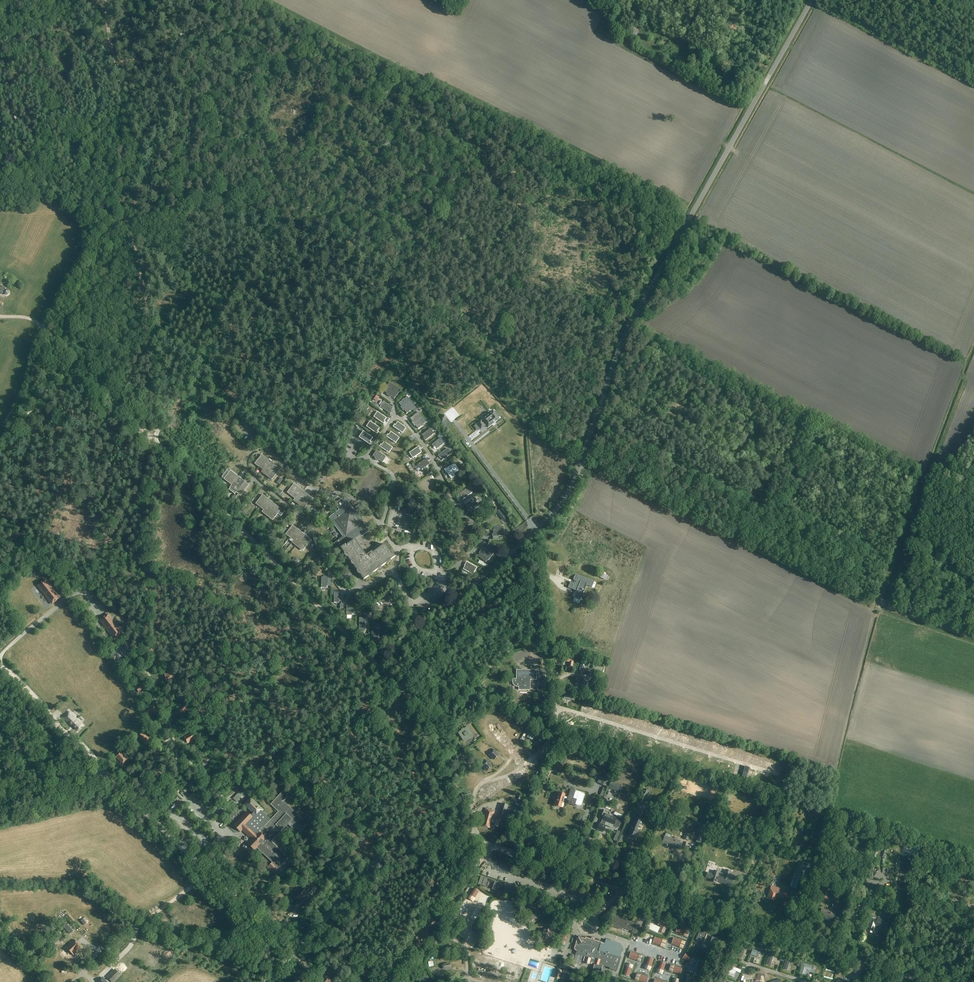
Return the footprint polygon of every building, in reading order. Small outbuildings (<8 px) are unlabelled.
[(0,295),(1,293),(4,294),(4,295),(5,295),(6,295),(7,295),(8,295),(9,294),(9,293),(9,292),(9,291),(8,291),(7,290),(6,290),(0,287),(1,285),(0,284),(0,295)] [(400,390),(389,383),(384,392),(387,394),(386,395),(390,398),(391,396),(394,399),(400,390)] [(415,407),(407,397),(399,403),(401,407),(400,407),(403,411),(404,410),(407,413),(415,407)] [(384,402),(380,407),(391,414),(392,412),(391,412),(393,408),(384,402)] [(458,414),(462,424),(470,420),(465,411),(458,414)] [(476,424),(481,429),(486,426),(485,425),(486,425),(489,427),(492,425),(493,425),(496,423),(495,422),(499,419),(498,418),(500,416),(496,411),(494,413),(493,412),(490,414),(488,412),(484,416),(486,418),(482,420),(483,421),(482,421),(481,420),(476,424)] [(377,412),(374,417),(384,424),(385,422),(384,421),(386,418),(377,412)] [(427,422),(419,412),(411,418),(414,422),(413,422),(416,426),(417,425),(419,428),(427,422)] [(370,422),(366,427),(377,434),(378,432),(377,432),(379,428),(370,422)] [(394,425),(393,427),(403,433),(406,428),(398,422),(396,425),(394,425)] [(434,434),(430,429),(422,435),(425,438),(423,440),(425,441),(434,434)] [(363,432),(359,438),(370,445),(371,443),(370,442),(373,438),(363,432)] [(388,435),(386,437),(396,443),(399,438),(391,432),(389,436),(388,435)] [(444,443),(441,438),(432,446),(433,448),(435,447),(437,449),(444,443)] [(381,445),(379,447),(389,453),(393,448),(384,442),(382,445),(381,445)] [(420,449),(419,447),(409,453),(413,459),(421,453),(419,450),(420,449)] [(451,453),(447,449),(438,456),(440,458),(441,458),(443,460),(451,453)] [(386,457),(376,451),(373,456),(382,462),(386,457)] [(256,463),(260,466),(266,459),(262,455),(256,463)] [(260,466),(264,470),(266,467),(267,467),(271,462),(266,459),(260,466)] [(427,459),(417,466),(421,471),(429,465),(427,462),(428,461),(427,459)] [(262,472),(268,476),(276,466),(271,462),(267,467),(266,467),(264,470),(262,472)] [(460,470),(456,463),(446,469),(448,473),(450,476),(460,470)] [(280,470),(276,466),(268,476),(272,480),(280,470)] [(228,469),(222,477),(232,485),(234,482),(236,483),(240,478),(230,471),(228,469)] [(431,484),(439,481),(436,474),(428,477),(431,484)] [(232,485),(229,490),(235,494),(236,492),(244,482),(240,478),(236,483),(234,482),(232,485)] [(244,482),(236,492),(241,496),(249,485),(244,482)] [(294,484),(287,492),(296,498),(299,495),(300,496),(304,491),(294,484)] [(472,492),(468,487),(459,495),(461,497),(463,496),(465,498),(472,492)] [(296,498),(294,501),(300,505),(308,495),(304,491),(300,496),(299,495),(296,498)] [(262,495),(256,504),(260,507),(267,499),(262,495)] [(308,495),(300,505),(304,509),(313,498),(308,495)] [(267,499),(260,507),(264,510),(262,512),(266,515),(272,508),(271,508),(273,504),(270,502),(267,499)] [(329,518),(343,537),(333,544),(336,548),(341,554),(342,554),(343,552),(364,580),(380,569),(396,557),(393,553),(392,554),(385,544),(375,552),(369,543),(363,536),(370,531),(346,499),(336,506),(339,510),(329,518)] [(468,511),(478,504),(474,499),(466,505),(468,508),(467,509),(468,511)] [(272,508),(266,515),(269,518),(272,520),(277,514),(280,516),(284,512),(281,509),(280,510),(277,507),(273,504),(271,508),(272,508)] [(507,519),(510,517),(505,511),(502,513),(507,519)] [(286,534),(290,538),(296,529),(292,526),(286,534)] [(494,534),(492,534),(492,536),(504,536),(503,526),(495,527),(495,530),(493,530),(494,534)] [(290,538),(294,541),(301,533),(296,529),(290,538)] [(296,546),(300,542),(302,539),(301,538),(304,535),(301,533),(294,541),(295,542),(293,544),(296,546)] [(311,541),(304,535),(301,538),(302,539),(300,542),(302,544),(303,541),(308,545),(311,541)] [(303,551),(308,545),(303,541),(302,544),(300,542),(296,546),(303,551)] [(482,549),(479,553),(488,561),(494,553),(486,546),(483,550),(482,549)] [(476,568),(466,562),(464,566),(465,566),(463,569),(472,575),(476,568)] [(603,575),(610,579),(613,574),(606,570),(603,575)] [(570,582),(568,588),(577,591),(575,595),(581,598),(586,585),(592,587),(594,582),(575,574),(573,580),(575,581),(576,581),(575,584),(574,583),(570,582)] [(45,580),(38,586),(52,604),(59,599),(45,580)] [(108,615),(100,621),(114,639),(122,633),(108,615)] [(119,648),(110,655),(115,663),(127,654),(124,650),(126,649),(122,644),(118,647),(119,648)] [(571,655),(568,662),(576,665),(578,658),(571,655)] [(513,679),(513,683),(513,685),(515,686),(517,687),(519,687),(518,690),(530,690),(530,680),(537,680),(537,677),(538,677),(538,690),(545,690),(545,670),(538,670),(538,675),(537,675),(537,670),(526,670),(526,672),(522,671),(522,670),(521,670),(519,670),(516,670),(516,679),(513,679)] [(173,673),(165,674),(166,681),(170,681),(170,680),(171,679),(171,680),(174,680),(173,673)] [(147,688),(143,682),(136,687),(140,693),(143,691),(142,690),(144,689),(144,690),(147,688)] [(563,698),(574,701),(575,695),(565,692),(563,698)] [(583,706),(589,708),(592,698),(586,697),(583,706)] [(184,704),(177,709),(182,715),(185,712),(184,712),(185,711),(186,711),(188,709),(184,704)] [(145,708),(148,715),(152,714),(152,713),(153,712),(153,713),(156,712),(153,705),(145,708)] [(69,712),(62,718),(65,721),(65,720),(71,726),(72,725),(77,731),(83,726),(69,712)] [(458,732),(464,742),(474,736),(468,726),(464,729),(463,728),(461,729),(462,730),(458,732)] [(534,728),(530,738),(536,740),(540,730),(534,728)] [(192,732),(185,737),(188,743),(192,741),(191,740),(193,739),(193,740),(196,739),(192,732)] [(149,740),(143,733),(138,738),(140,741),(141,741),(142,742),(141,742),(143,744),(149,740)] [(489,755),(494,760),(498,755),(495,752),(496,751),(494,750),(489,755)] [(127,759),(121,753),(116,758),(119,761),(119,760),(120,762),(122,764),(127,759)] [(211,760),(207,755),(201,760),(202,762),(204,765),(211,760)] [(482,766),(487,771),(491,766),(488,763),(489,762),(487,760),(482,766)] [(600,777),(597,783),(601,784),(600,785),(605,787),(605,786),(607,787),(611,778),(605,775),(603,778),(600,777)] [(608,788),(617,791),(620,784),(611,781),(608,788)] [(737,794),(752,799),(754,791),(739,787),(737,794)] [(619,794),(626,797),(628,791),(622,788),(619,794)] [(643,789),(637,801),(643,804),(649,792),(643,789)] [(245,833),(252,839),(248,844),(254,850),(256,848),(272,863),(266,868),(273,875),(288,859),(270,843),(281,831),(282,831),(288,824),(293,829),(295,828),(301,833),(313,820),(308,814),(303,820),(283,801),(288,796),(283,791),(270,805),(278,812),(271,820),(267,817),(261,812),(262,810),(251,799),(245,805),(253,813),(250,816),(246,812),(235,824),(233,825),(239,830),(240,832),(243,829),(245,831),(246,832),(245,833)] [(582,805),(585,795),(584,794),(585,793),(576,791),(575,792),(574,791),(573,795),(571,798),(566,796),(564,803),(575,806),(575,805),(580,806),(581,805),(582,805)] [(554,805),(562,807),(566,795),(558,793),(554,805)] [(522,803),(513,798),(511,801),(516,803),(515,805),(519,807),(520,805),(521,806),(522,803)] [(498,827),(500,821),(506,822),(509,814),(512,815),(514,808),(511,806),(502,803),(497,820),(496,819),(494,826),(498,827)] [(485,817),(483,826),(490,828),(494,811),(486,809),(483,817),(485,817)] [(596,829),(603,832),(606,826),(605,825),(606,822),(614,825),(615,826),(617,825),(618,823),(617,821),(616,821),(617,818),(608,815),(608,816),(605,814),(606,811),(602,810),(600,815),(604,816),(600,824),(599,823),(596,829)] [(636,837),(639,830),(637,830),(640,824),(641,825),(643,820),(635,817),(628,833),(636,837)] [(703,824),(695,842),(700,844),(708,827),(703,824)] [(679,841),(664,836),(662,845),(677,849),(679,841)] [(798,869),(792,888),(799,890),(805,871),(798,869)] [(707,873),(706,877),(711,879),(711,881),(716,883),(716,882),(717,882),(717,881),(731,885),(733,881),(728,880),(730,871),(726,870),(724,874),(725,874),(724,875),(719,874),(719,872),(714,871),(713,875),(707,873)] [(872,870),(864,879),(868,883),(873,877),(877,873),(872,870)] [(488,883),(490,879),(481,876),(478,884),(487,887),(488,884),(487,884),(488,882),(488,883)] [(503,884),(495,881),(492,889),(501,892),(503,884)] [(823,884),(819,897),(825,898),(826,894),(828,895),(831,886),(823,884)] [(306,893),(301,888),(298,891),(299,892),(294,897),(299,901),(304,896),(307,900),(313,894),(308,890),(306,893)] [(770,889),(767,899),(774,901),(776,897),(786,900),(788,895),(770,889)] [(535,904),(543,912),(548,906),(540,899),(535,904)] [(822,917),(823,917),(834,920),(836,913),(826,910),(826,911),(821,909),(819,915),(822,916),(822,917)] [(536,913),(527,919),(531,926),(540,919),(536,913)] [(867,914),(864,921),(869,923),(868,925),(869,925),(867,931),(872,932),(874,925),(876,926),(876,925),(885,928),(887,922),(887,920),(877,917),(870,915),(871,915),(867,914)] [(623,920),(616,918),(613,927),(622,930),(623,928),(633,931),(632,933),(636,935),(639,926),(633,923),(629,921),(628,922),(623,920)] [(660,920),(658,925),(661,926),(659,931),(664,933),(666,928),(667,929),(669,924),(660,920)] [(689,931),(678,927),(676,933),(687,938),(689,931)] [(548,928),(540,933),(545,941),(553,936),(548,928)] [(562,946),(563,945),(570,931),(568,930),(565,928),(557,943),(562,946)] [(703,943),(707,935),(699,932),(696,939),(703,943)] [(573,963),(573,964),(574,964),(574,965),(574,966),(575,966),(575,967),(576,967),(577,967),(578,967),(579,967),(580,966),(580,965),(581,965),(583,957),(584,957),(583,961),(585,962),(589,963),(591,963),(591,962),(610,968),(609,969),(616,971),(620,958),(623,949),(621,945),(606,940),(605,945),(601,944),(602,943),(586,938),(585,939),(581,937),(577,939),(574,948),(575,950),(577,951),(576,953),(576,954),(574,963),(573,963)] [(666,941),(655,937),(653,944),(664,948),(666,941)] [(716,948),(720,940),(712,937),(709,945),(716,948)] [(671,945),(683,949),(686,942),(674,938),(671,945)] [(65,948),(66,949),(60,954),(66,960),(72,954),(73,956),(81,948),(74,940),(65,948)] [(696,953),(707,957),(709,951),(705,950),(702,949),(702,948),(698,947),(696,953)] [(753,947),(751,955),(756,956),(757,953),(761,955),(762,950),(753,947)] [(639,963),(641,956),(630,952),(628,960),(639,963)] [(697,961),(686,953),(681,960),(692,968),(697,961)] [(654,959),(647,957),(643,968),(651,970),(654,959)] [(709,965),(699,961),(694,973),(704,978),(709,965)] [(666,964),(660,962),(655,972),(662,975),(666,964)] [(811,970),(812,965),(803,962),(799,973),(804,975),(806,969),(811,970)] [(369,971),(359,964),(357,968),(363,972),(363,973),(366,975),(369,971)] [(630,978),(633,966),(626,964),(623,975),(630,978)] [(679,976),(682,968),(669,964),(666,972),(679,976)] [(740,973),(741,969),(731,965),(727,974),(734,977),(736,972),(740,973)] [(106,977),(111,981),(114,981),(120,975),(114,969),(106,977)] [(430,979),(426,972),(417,978),(419,981),(424,981),(430,979)] [(648,977),(636,973),(633,980),(639,981),(646,981),(648,977)]
